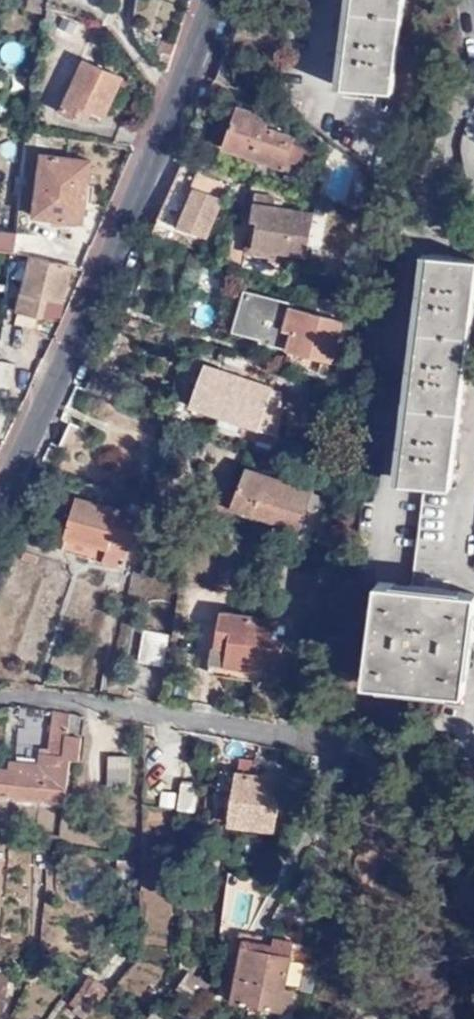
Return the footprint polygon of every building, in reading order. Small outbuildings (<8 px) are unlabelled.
[(46,8),(48,0),(30,0),(28,9),(44,15),(46,8)] [(344,46),(339,86),(389,92),(400,0),(349,0),(344,46)] [(104,115),(122,78),(87,62),(63,111),(81,119),(84,113),(94,118),(97,112),(104,115)] [(270,120),(237,109),(223,148),(302,177),(303,177),(303,176),(304,176),(312,152),(292,144),(294,139),(267,129),(270,120)] [(82,224),(91,163),(42,156),(34,217),(82,224)] [(228,179),(181,162),(160,216),(210,234),(228,179)] [(367,182),(352,178),(345,206),(360,210),(367,182)] [(278,202),(254,197),(251,230),(255,230),(254,244),(304,254),(309,215),(277,210),(278,202)] [(15,254),(18,233),(0,230),(0,252),(15,254)] [(428,253),(423,297),(413,370),(405,438),(399,479),(447,485),(473,272),(473,259),(428,253)] [(63,303),(72,267),(15,254),(14,264),(31,267),(22,313),(37,315),(41,297),(63,303)] [(330,364),(341,326),(342,324),(246,294),(234,328),(263,337),(262,342),(330,364)] [(357,329),(359,308),(344,302),(342,324),(341,326),(357,329)] [(18,361),(4,359),(1,383),(16,384),(18,361)] [(192,406),(217,415),(256,428),(269,389),(260,386),(205,369),(192,406)] [(236,443),(275,457),(285,382),(264,373),(260,386),(269,389),(256,428),(217,415),(215,426),(238,436),(236,443)] [(311,489),(245,467),(233,504),(280,521),(278,525),(297,533),(311,489)] [(110,540),(132,544),(137,514),(72,503),(65,545),(108,553),(110,540)] [(129,567),(132,544),(110,540),(108,553),(106,563),(129,567)] [(40,555),(22,550),(18,560),(36,565),(40,555)] [(381,578),(375,624),(368,678),(465,690),(472,639),(473,623),(473,590),(381,578)] [(225,661),(248,665),(275,670),(284,621),(222,607),(214,643),(227,645),(225,661)] [(169,629),(145,626),(138,663),(163,666),(169,629)] [(246,674),(248,665),(225,661),(227,645),(214,643),(208,667),(246,674)] [(54,707),(51,752),(41,751),(40,759),(9,758),(8,766),(0,766),(0,796),(66,801),(69,754),(84,755),(86,731),(71,731),(71,710),(54,707)] [(131,754),(111,752),(108,783),(130,784),(131,754)] [(262,757),(245,754),(231,822),(276,832),(286,779),(259,773),(262,757)] [(197,781),(178,780),(178,811),(195,812),(197,781)] [(161,789),(159,805),(175,807),(177,791),(161,789)] [(292,956),(246,948),(236,994),(290,1006),(293,993),(286,991),(292,956)] [(318,984),(321,967),(308,966),(305,981),(318,984)] [(0,970),(0,1018),(7,1018),(15,973),(0,970)] [(178,995),(200,1001),(207,978),(184,972),(178,995)]
